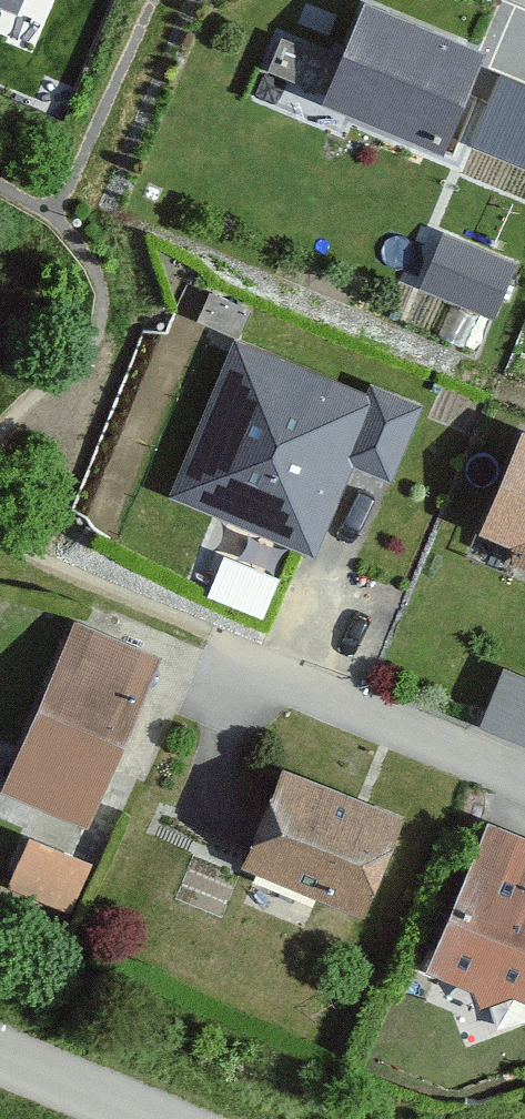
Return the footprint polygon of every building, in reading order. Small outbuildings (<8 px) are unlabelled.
[(11,16),(19,0),(0,0),(0,12),(11,16)] [(475,54),(364,11),(320,115),(433,158),(475,54)] [(504,63),(475,136),(524,155),(524,71),(504,63)] [(419,281),(502,310),(523,252),(440,222),(419,281)] [(355,390),(226,335),(157,491),(309,556),(341,472),(389,490),(424,402),(360,370),(355,390)] [(512,436),(473,538),(524,557),(524,441),(512,436)] [(72,627),(0,790),(0,793),(81,831),(158,661),(72,627)] [(524,732),(524,666),(503,659),(484,719),(524,732)] [(406,816),(276,773),(233,875),(362,923),(406,816)] [(483,826),(421,958),(524,1002),(524,842),(483,826)] [(32,833),(15,884),(76,903),(92,853),(32,833)]
